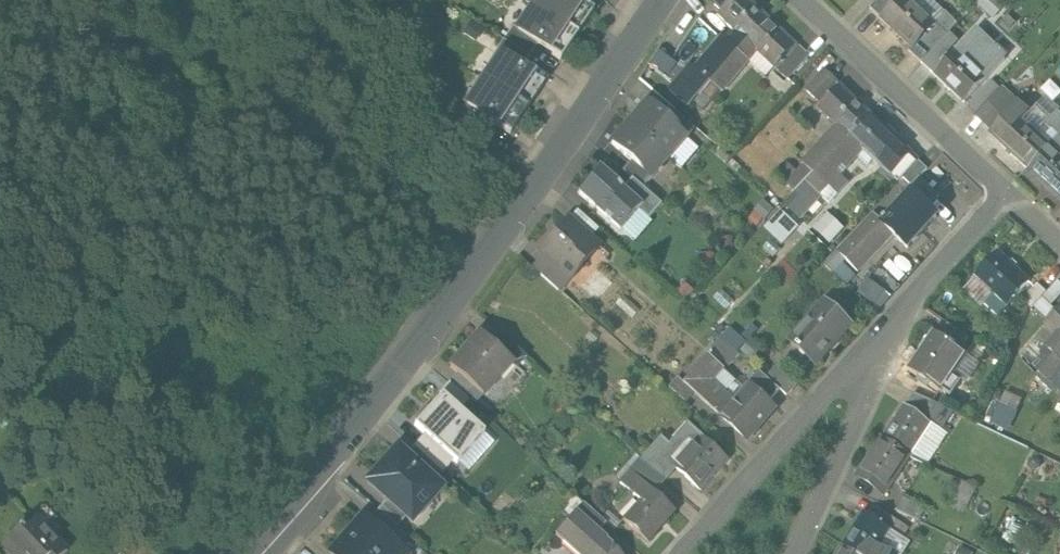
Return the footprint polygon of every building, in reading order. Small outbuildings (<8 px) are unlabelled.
[(534,4),(577,33),(594,8),(582,0),(537,0),(534,4)] [(750,0),(717,0),(716,2),(722,8),(718,12),(736,29),(746,38),(767,16),(750,0)] [(882,17),(911,45),(912,45),(935,22),(945,11),(933,0),(899,0),(882,17)] [(577,33),(534,4),(519,26),(518,28),(538,41),(561,57),(577,33)] [(796,43),(767,16),(746,38),(737,48),(711,79),(719,86),(722,88),(748,58),(747,56),(755,47),(775,65),(796,43)] [(935,22),(912,45),(911,45),(908,48),(922,61),(938,44),(947,34),(935,22)] [(538,41),(518,28),(519,26),(513,23),(504,37),(529,54),(538,41)] [(722,35),(695,66),(688,65),(670,86),(689,103),(699,92),(700,90),(711,79),(737,48),(746,38),(736,29),(727,39),(722,35)] [(943,63),(934,72),(964,101),(1004,59),(974,30),(943,63)] [(529,54),(504,37),(494,51),(500,54),(501,53),(521,67),(529,54)] [(796,43),(775,65),(787,77),(808,55),(796,43)] [(685,63),(659,44),(648,60),(672,78),(685,63)] [(938,44),(922,61),(934,72),(943,63),(940,60),(947,53),(938,44)] [(521,67),(501,53),(500,54),(484,78),(527,107),(544,82),(521,67)] [(824,70),(807,89),(818,99),(836,81),(824,70)] [(527,107),(484,78),(468,101),(467,102),(488,116),(511,131),(527,107)] [(711,79),(700,90),(709,98),(719,86),(711,79)] [(869,112),(841,85),(820,107),(837,124),(802,161),(805,164),(813,171),(869,112)] [(1001,88),(978,111),(994,126),(1016,102),(1001,88)] [(709,98),(700,90),(699,92),(699,93),(695,99),(702,106),(709,98)] [(488,116),(467,102),(468,101),(463,97),(454,111),(479,128),(488,116)] [(666,118),(647,100),(630,120),(669,154),(686,135),(666,118)] [(1028,114),(1016,102),(994,126),(989,131),(1028,168),(1049,146),(1022,120),(1028,114)] [(694,125),(675,108),(666,118),(686,135),(694,125)] [(1045,124),(1058,137),(1059,134),(1059,113),(1058,111),(1045,124)] [(902,143),(869,112),(813,171),(805,179),(817,192),(819,193),(827,184),(836,192),(847,180),(835,169),(841,163),(844,166),(856,153),(853,150),(855,147),(860,146),(881,165),(902,143)] [(669,154),(630,120),(613,139),(632,157),(651,174),(669,154)] [(1028,168),(1059,197),(1059,134),(1058,137),(1049,146),(1028,168)] [(919,160),(902,143),(881,165),(898,182),(903,177),(919,160)] [(651,174),(632,157),(623,167),(633,175),(643,184),(651,174)] [(919,160),(903,177),(912,185),(919,177),(928,168),(919,160)] [(624,184),(601,164),(579,190),(621,227),(639,207),(643,202),(624,184)] [(805,164),(787,183),(795,190),(797,187),(805,179),(813,171),(805,164)] [(643,184),(633,175),(624,184),(643,202),(639,207),(649,215),(662,201),(643,184)] [(912,185),(907,190),(912,194),(926,208),(938,196),(919,177),(912,185)] [(817,192),(805,179),(797,187),(810,199),(817,192)] [(873,211),(823,262),(846,285),(856,275),(842,262),(846,258),(858,269),(893,233),(907,246),(936,217),(926,208),(912,194),(884,222),(873,211)] [(599,226),(577,206),(568,216),(569,217),(590,235),(599,226)] [(759,224),(779,242),(795,223),(775,206),(759,224)] [(824,210),(810,226),(827,241),(841,225),(824,210)] [(590,235),(569,217),(540,249),(544,253),(570,275),(598,243),(590,235)] [(570,275),(544,253),(533,265),(559,288),(570,275)] [(1028,281),(998,253),(976,276),(993,292),(984,302),(997,314),(1028,281)] [(885,290),(866,278),(857,292),(876,304),(885,290)] [(1038,283),(1022,299),(1032,307),(1047,291),(1038,283)] [(849,323),(825,301),(790,340),(798,346),(797,347),(801,350),(816,363),(838,338),(837,337),(849,323)] [(1051,324),(1059,333),(1059,314),(1051,324)] [(729,325),(720,334),(737,350),(758,328),(751,323),(740,335),(729,325)] [(975,343),(949,324),(941,336),(966,354),(975,343)] [(495,344),(480,331),(451,364),(457,370),(483,393),(511,361),(512,360),(495,344)] [(941,336),(936,333),(909,370),(942,392),(943,391),(950,396),(961,381),(952,375),(966,354),(941,336)] [(527,354),(504,334),(495,344),(512,360),(511,361),(516,366),(527,354)] [(740,353),(721,336),(710,348),(729,365),(740,353)] [(751,338),(741,350),(752,359),(762,347),(751,338)] [(1058,350),(1053,345),(1045,354),(1050,358),(1041,369),(1053,380),(1059,373),(1059,348),(1058,350)] [(749,383),(746,387),(708,353),(683,381),(695,391),(747,438),(775,407),(749,383)] [(1037,363),(1029,359),(1023,371),(1031,375),(1037,363)] [(796,382),(776,364),(766,376),(780,389),(785,394),(796,382)] [(483,393),(457,370),(449,380),(469,398),(474,402),(483,393)] [(766,376),(759,370),(750,379),(772,398),(780,389),(766,376)] [(683,381),(677,375),(668,385),(686,401),(695,391),(683,381)] [(469,398),(449,380),(440,391),(442,393),(460,409),(469,398)] [(442,393),(415,423),(425,432),(454,458),(457,461),(485,431),(460,409),(442,393)] [(933,402),(914,393),(905,406),(925,419),(932,408),(930,406),(933,402)] [(925,419),(905,406),(883,438),(908,455),(930,423),(925,419)] [(688,422),(670,442),(661,435),(640,458),(664,479),(676,466),(703,436),(688,422)] [(454,458),(425,432),(414,444),(443,471),(454,458)] [(703,436),(676,466),(700,488),(727,457),(703,436)] [(908,455),(883,438),(858,474),(883,491),(888,484),(895,473),(906,481),(920,460),(908,455)] [(443,471),(414,444),(405,454),(434,480),(443,471)] [(405,454),(397,448),(368,480),(387,497),(407,515),(420,500),(425,504),(441,487),(434,480),(405,454)] [(664,479),(640,458),(636,453),(617,474),(620,477),(618,478),(640,498),(651,486),(654,489),(664,479)] [(976,486),(960,479),(951,498),(966,506),(976,486)] [(640,498),(623,517),(648,539),(675,509),(654,489),(651,486),(640,498)] [(924,505),(902,495),(895,509),(917,519),(924,505)] [(407,515),(387,497),(378,508),(397,526),(407,515)] [(606,522),(584,502),(575,512),(597,532),(606,522)] [(896,518),(878,506),(871,516),(889,529),(896,518)] [(397,526),(378,508),(369,518),(399,546),(408,536),(397,526)] [(575,512),(557,532),(581,553),(618,553),(604,541),(606,540),(597,532),(575,512)] [(843,544),(858,553),(872,553),(889,529),(871,516),(864,512),(843,544)] [(332,549),(337,553),(403,553),(404,553),(405,553),(408,553),(399,546),(369,518),(364,514),(332,549)] [(20,527),(18,525),(3,539),(18,553),(59,553),(64,549),(32,516),(20,527)] [(836,553),(858,553),(843,544),(836,553)]
